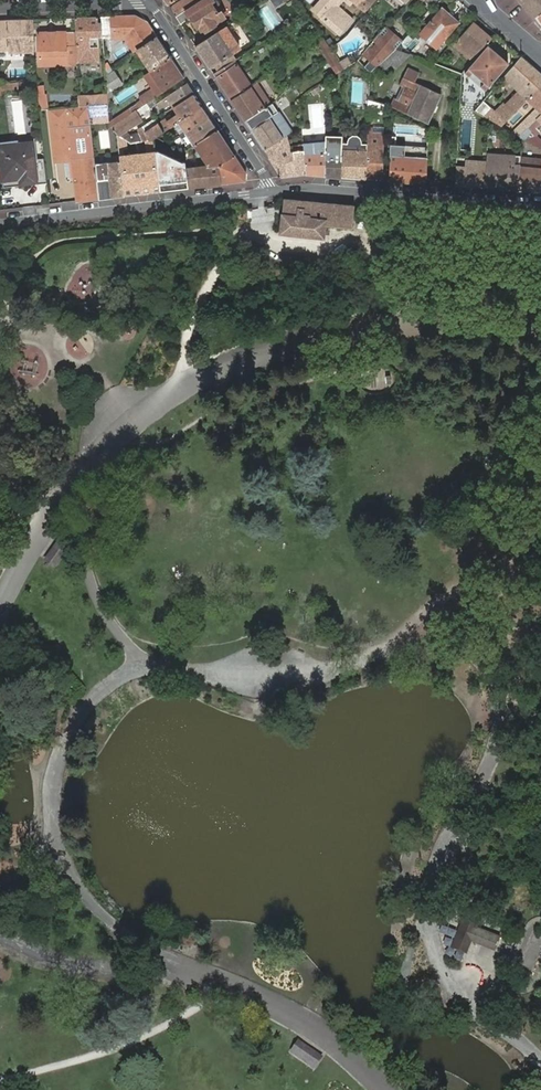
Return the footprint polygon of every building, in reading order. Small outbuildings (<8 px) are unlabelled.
[(201,0),(182,0),(170,8),(175,16),(201,0)] [(180,24),(191,17),(198,27),(200,25),(203,30),(206,30),(214,24),(216,22),(224,16),(221,11),(221,9),(217,2),(214,1),(210,4),(207,0),(201,0),(175,16),(180,24)] [(275,8),(285,2),(284,0),(270,0),(275,8)] [(365,12),(375,0),(350,0),(355,4),(365,12)] [(540,11),(540,0),(522,0),(534,16),(540,11)] [(268,4),(259,10),(270,32),(280,27),(268,4)] [(321,17),(320,18),(334,31),(332,34),(334,36),(337,33),(339,35),(351,21),(335,8),(332,5),(321,17)] [(459,23),(441,7),(426,26),(418,34),(436,50),(444,41),(459,23)] [(110,17),(101,17),(102,35),(111,34),(111,37),(125,37),(136,54),(138,51),(156,37),(147,22),(135,16),(110,17)] [(98,17),(75,18),(77,46),(77,62),(82,62),(82,56),(99,55),(98,17)] [(0,20),(0,50),(8,50),(8,52),(34,51),(34,50),(33,19),(7,19),(0,20)] [(235,20),(225,27),(228,32),(238,25),(235,20)] [(473,61),(492,38),(473,22),(453,44),(473,61)] [(376,66),(379,64),(385,58),(396,48),(409,33),(405,29),(397,38),(388,30),(377,43),(376,43),(364,56),(376,66)] [(195,46),(209,67),(215,64),(232,53),(218,31),(195,46)] [(74,32),(38,32),(39,65),(66,65),(66,46),(74,46),(74,32)] [(170,57),(156,37),(138,51),(151,70),(170,57)] [(325,39),(317,44),(336,74),(352,64),(348,57),(338,62),(325,39)] [(74,46),(66,46),(66,65),(77,64),(77,62),(77,46),(74,46)] [(508,63),(487,46),(464,73),(460,77),(465,81),(468,77),(472,72),(484,83),(480,87),(484,91),(508,63)] [(395,68),(410,54),(396,48),(385,58),(379,64),(384,70),(391,63),(395,68)] [(219,70),(234,61),(236,59),(232,53),(215,64),(219,70)] [(183,78),(170,57),(151,70),(144,74),(154,89),(139,98),(144,105),(146,103),(183,78)] [(521,57),(504,77),(519,92),(505,106),(503,104),(495,113),(483,101),(475,111),(489,119),(501,126),(527,100),(540,86),(540,75),(531,66),(521,57)] [(213,74),(230,100),(250,86),(251,86),(237,65),(236,65),(234,61),(219,70),(213,74)] [(441,94),(415,82),(419,73),(418,72),(408,67),(408,68),(400,85),(405,87),(399,100),(394,98),(390,106),(428,123),(441,94)] [(114,71),(106,78),(113,88),(121,82),(114,71)] [(1,94),(1,91),(36,87),(35,80),(0,83),(0,95),(1,94)] [(230,100),(245,121),(264,108),(259,100),(266,95),(268,93),(265,89),(262,91),(256,82),(251,86),(250,86),(230,100)] [(194,94),(186,83),(156,103),(159,109),(170,102),(173,107),(194,94)] [(527,100),(540,112),(540,86),(527,100)] [(86,96),(87,105),(88,105),(108,104),(108,99),(107,94),(86,96)] [(202,107),(194,94),(173,107),(178,114),(172,118),(171,116),(158,124),(163,132),(173,126),(202,107)] [(383,110),(383,109),(385,104),(368,99),(368,106),(383,110)] [(264,108),(245,121),(251,131),(279,112),(273,102),(264,108)] [(146,103),(144,105),(135,110),(141,118),(150,109),(151,109),(146,103)] [(108,122),(108,104),(88,105),(90,123),(108,122)] [(87,105),(79,106),(71,107),(49,109),(56,163),(72,161),(76,201),(99,198),(97,180),(95,169),(94,155),(90,123),(88,105),(87,105)] [(202,107),(173,126),(179,135),(185,132),(185,133),(209,117),(202,107)] [(141,118),(135,110),(110,127),(117,135),(125,139),(132,143),(135,142),(147,140),(148,140),(153,139),(155,137),(163,132),(158,124),(158,123),(155,119),(155,118),(138,130),(140,133),(129,135),(126,130),(142,120),(141,118)] [(279,112),(251,131),(263,150),(286,135),(284,132),(281,134),(275,126),(283,120),(285,115),(281,110),(279,112)] [(537,146),(540,148),(540,114),(527,129),(520,135),(519,137),(522,138),(525,139),(527,141),(537,146)] [(217,129),(209,117),(185,133),(185,132),(179,135),(188,149),(195,144),(217,129)] [(520,135),(527,129),(523,124),(518,129),(516,132),(520,135)] [(217,129),(195,144),(208,164),(207,167),(218,166),(234,155),(217,129)] [(366,179),(381,180),(382,144),(382,136),(371,136),(371,129),(367,129),(367,136),(366,143),(367,144),(366,179)] [(125,139),(117,135),(118,143),(119,150),(126,149),(125,139)] [(286,135),(263,150),(281,177),(306,174),(304,155),(303,145),(298,146),(299,152),(290,152),(290,147),(287,135),(286,135)] [(341,177),(366,179),(367,144),(361,144),(361,142),(360,139),(357,136),(352,136),(349,138),(347,142),(347,143),(342,143),(341,177)] [(155,150),(153,139),(148,140),(147,140),(148,153),(139,153),(140,159),(138,159),(141,193),(160,191),(159,185),(155,150)] [(325,141),(303,143),(303,145),(304,155),(306,174),(325,175),(325,153),(325,141)] [(342,143),(342,142),(325,141),(325,153),(325,175),(341,177),(342,143)] [(3,179),(21,178),(21,183),(36,181),(32,143),(0,146),(0,154),(3,179)] [(119,157),(119,150),(118,143),(111,144),(112,157),(119,157)] [(389,181),(426,183),(427,157),(402,155),(403,145),(390,144),(389,181)] [(157,150),(155,150),(159,185),(189,181),(188,169),(187,162),(184,162),(157,150)] [(515,156),(487,154),(486,162),(484,186),(517,190),(519,165),(514,165),(515,156)] [(218,166),(207,167),(188,169),(189,181),(190,182),(190,188),(212,185),(221,184),(245,181),(246,173),(234,155),(218,166)] [(141,193),(138,159),(137,156),(128,157),(132,195),(141,193)] [(519,165),(517,190),(539,192),(540,176),(540,158),(520,156),(519,165)] [(484,186),(486,162),(466,160),(465,168),(456,167),(455,186),(484,189),(484,186)] [(99,198),(124,195),(120,162),(108,164),(110,179),(97,180),(99,198)] [(175,189),(190,188),(190,182),(189,181),(159,185),(160,191),(175,189)] [(355,205),(285,198),(283,198),(280,234),(323,238),(325,225),(353,227),(355,205)] [(359,390),(366,395),(372,397),(382,399),(388,398),(395,392),(399,385),(399,379),(396,370),(388,364),(380,364),(369,368),(360,377),(359,390)] [(64,543),(57,539),(46,555),(53,560),(64,543)] [(466,951),(470,939),(475,928),(479,916),(466,912),(453,946),(466,951)] [(475,928),(470,939),(484,945),(489,933),(475,928)] [(324,1055),(298,1036),(291,1046),(317,1065),(324,1055)]
